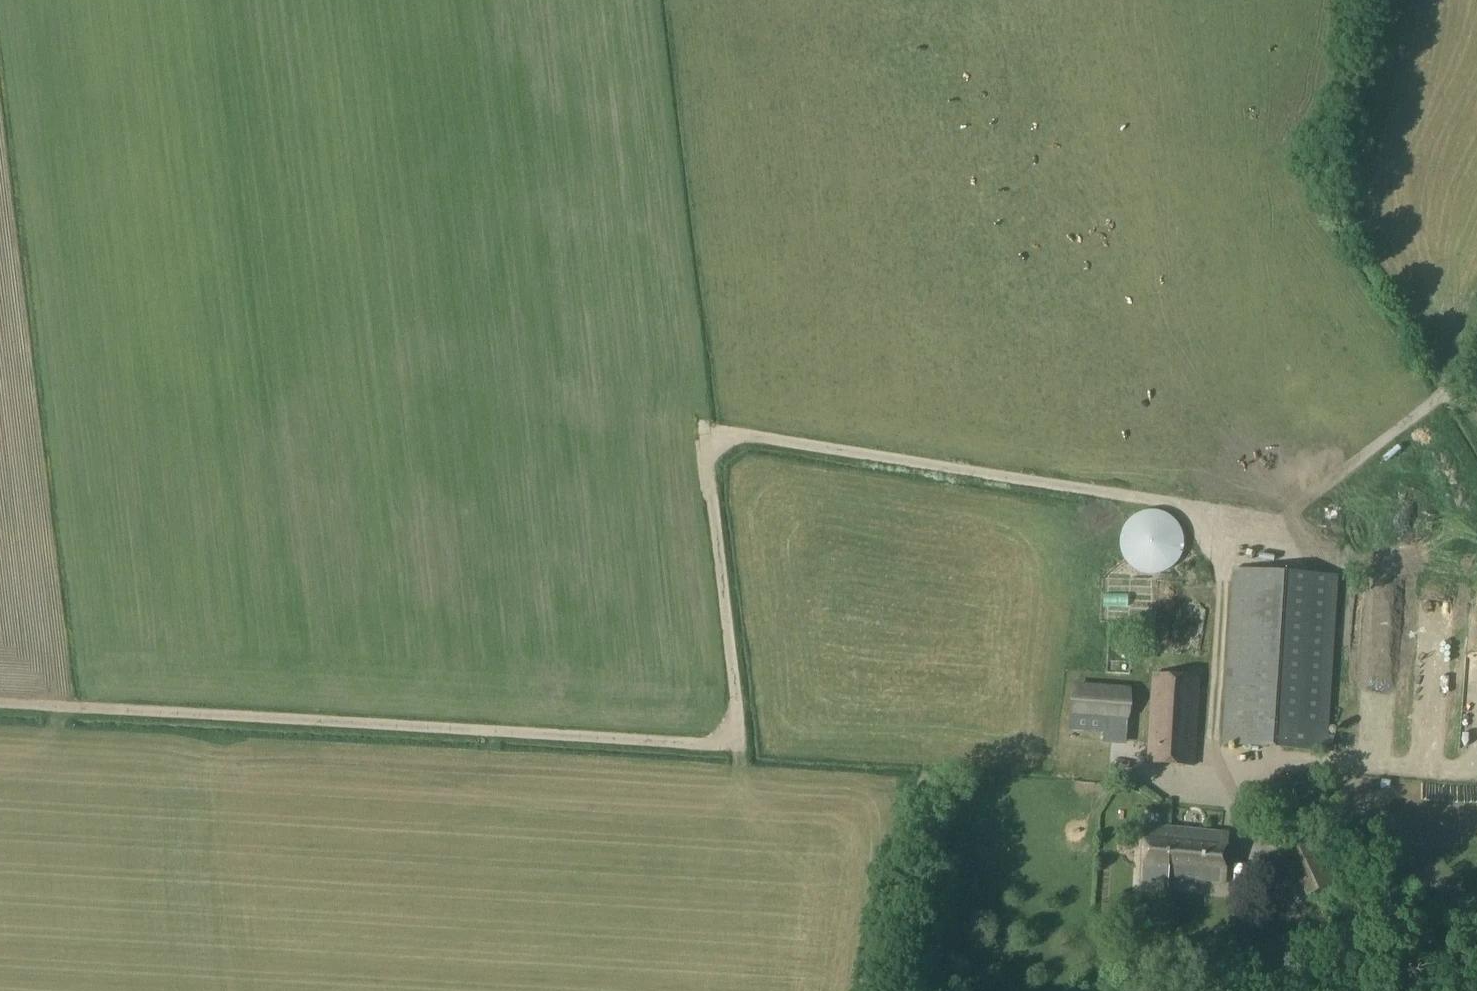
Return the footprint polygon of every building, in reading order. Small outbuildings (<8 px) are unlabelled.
[(1121,539),(1121,546),(1122,552),(1125,559),(1129,565),(1133,569),(1139,573),(1146,575),(1152,576),(1157,576),(1163,575),(1169,573),(1174,570),(1179,566),(1183,561),(1186,555),(1188,548),(1188,542),(1187,535),(1185,529),(1182,523),(1177,517),(1171,513),(1166,511),(1159,509),(1152,509),(1147,510),(1139,513),(1134,516),(1129,521),(1126,526),(1123,532),(1121,539)] [(1328,751),(1339,575),(1233,568),(1223,744),(1328,751)] [(1153,673),(1147,764),(1195,767),(1201,677),(1153,673)] [(1129,690),(1109,688),(1077,686),(1075,715),(1097,717),(1109,717),(1108,734),(1107,740),(1125,741),(1129,690)] [(1136,789),(1136,781),(1126,781),(1125,789),(1136,789)] [(1225,884),(1231,834),(1145,824),(1143,884),(1168,887),(1169,878),(1225,884)] [(1279,839),(1307,897),(1348,877),(1328,835),(1314,840),(1308,825),(1279,839)] [(1329,900),(1307,912),(1313,935),(1336,937),(1345,915),(1329,900)]
